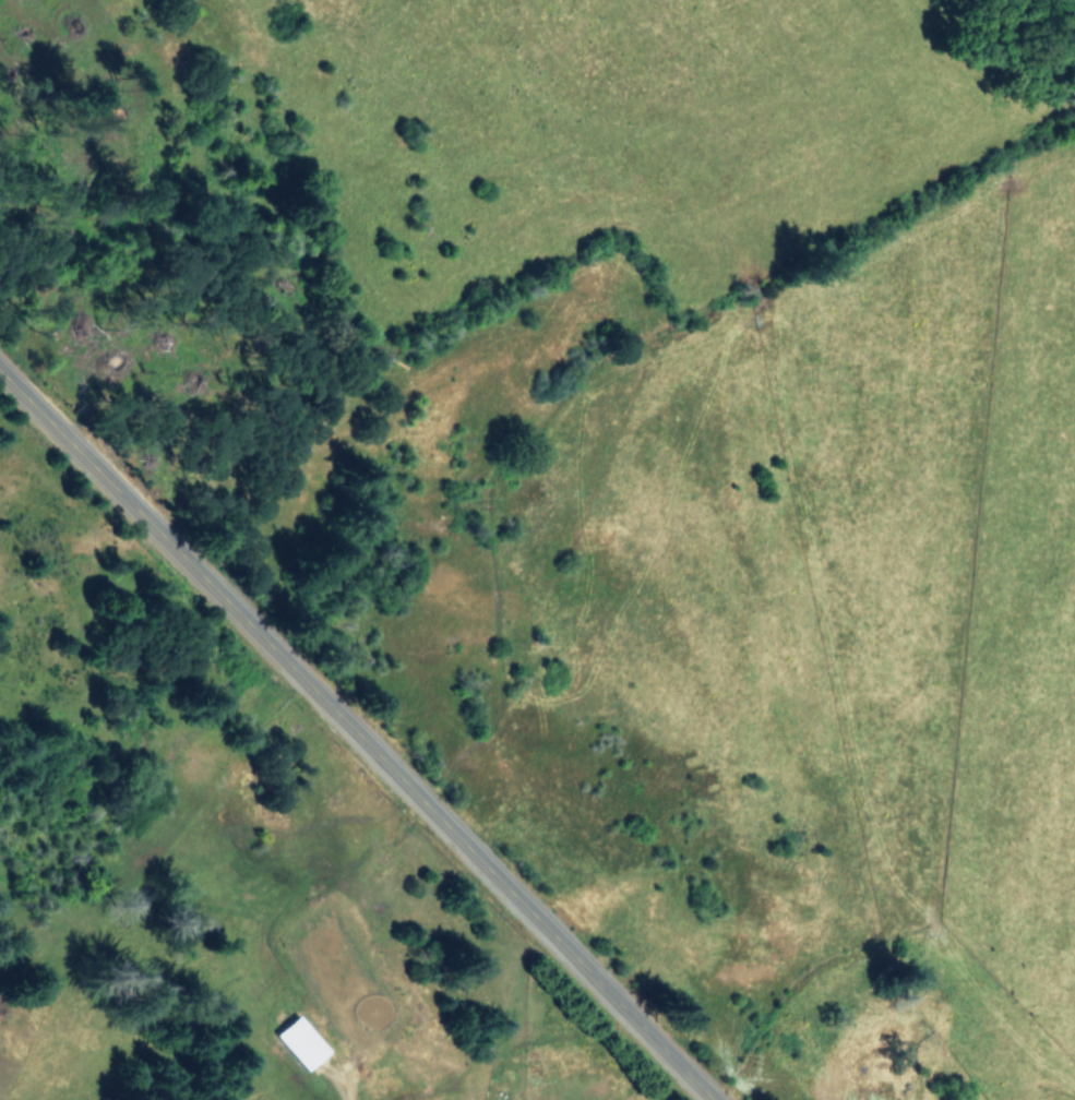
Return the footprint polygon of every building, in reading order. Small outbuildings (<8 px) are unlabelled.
[(307,1070),(330,1049),(297,1014),(275,1035),(307,1070)]
